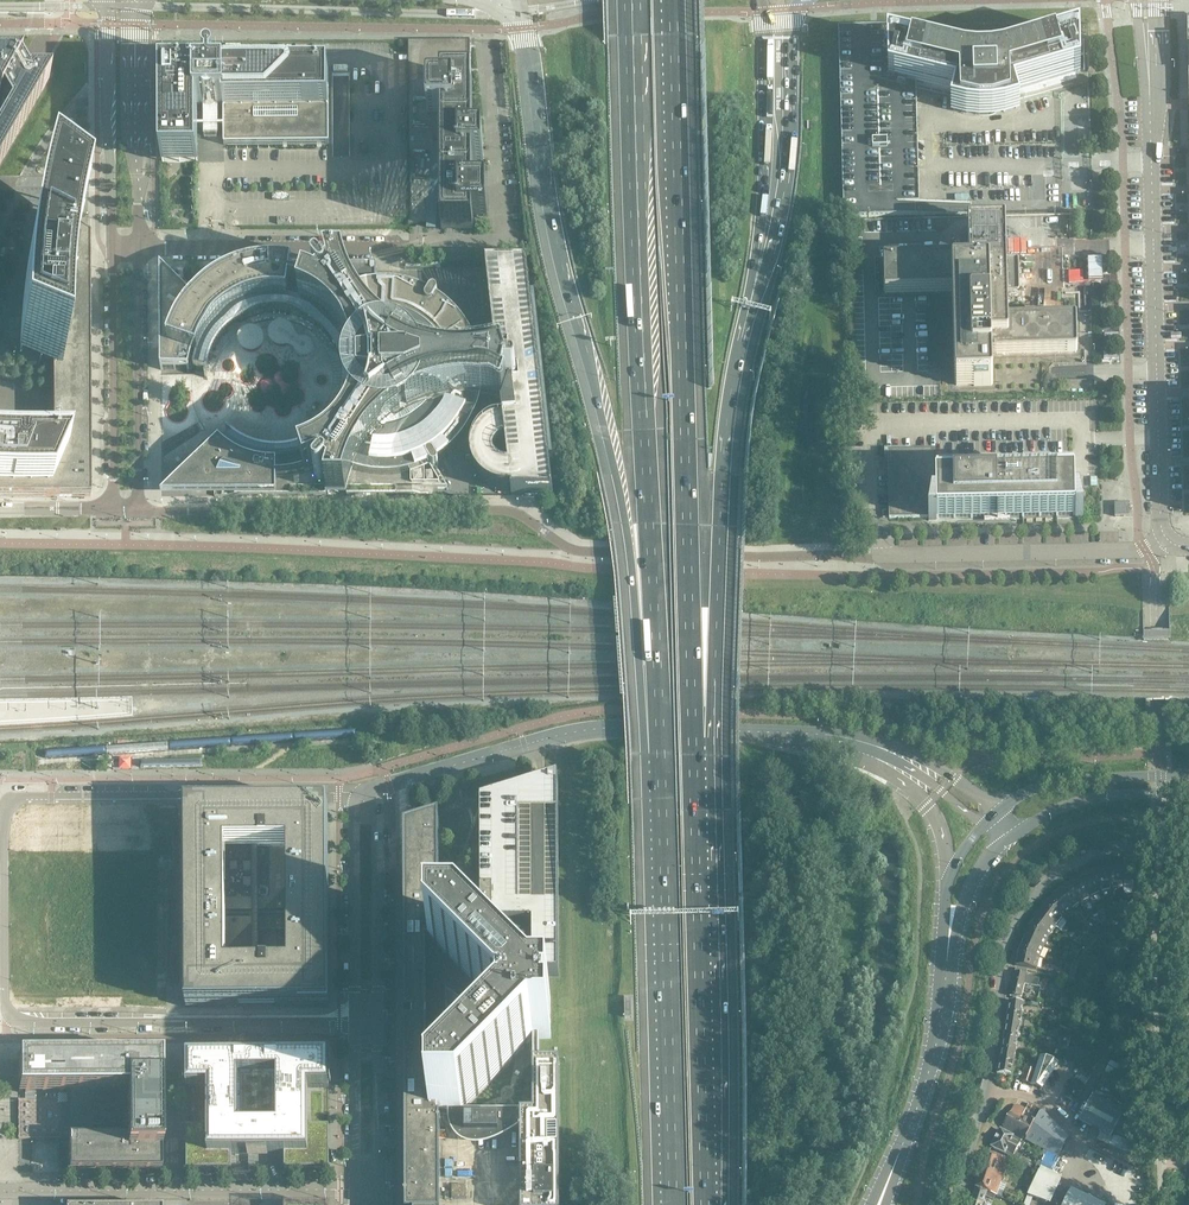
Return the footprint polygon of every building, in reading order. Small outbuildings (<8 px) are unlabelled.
[(919,202),(916,84),(889,78),(888,37),(913,44),(913,26),(887,26),(841,28),(839,28),(844,217),(972,214),(972,207),(972,201),(919,202)] [(1077,78),(1075,72),(1080,71),(1079,37),(1079,33),(1003,55),(1002,53),(965,54),(965,56),(913,44),(888,37),(889,78),(916,84),(954,93),(949,112),(966,116),(979,117),(992,117),(1005,115),(1022,110),(1018,96),(1077,78)] [(473,142),(473,92),(472,92),(472,82),(470,82),(470,41),(408,41),(409,225),(441,225),(441,232),(473,232),(473,221),(488,221),(488,195),(473,195),(473,163),(483,163),(483,142),(473,142)] [(49,78),(27,78),(26,79),(25,77),(26,76),(26,75),(26,74),(26,73),(25,72),(24,72),(23,72),(18,65),(19,63),(0,63),(0,97),(3,102),(2,102),(2,103),(2,104),(2,105),(2,106),(3,106),(4,106),(5,106),(8,111),(0,125),(0,163),(49,78)] [(329,145),(329,74),(223,74),(223,77),(213,77),(213,73),(214,72),(215,71),(215,70),(216,69),(216,68),(216,67),(215,66),(215,65),(214,64),(213,64),(212,63),(211,63),(210,63),(209,63),(208,63),(207,64),(206,65),(206,66),(206,67),(205,67),(205,68),(205,69),(206,70),(206,71),(207,72),(208,73),(208,77),(198,77),(198,74),(161,74),(161,162),(198,162),(198,107),(203,107),(203,120),(218,120),(218,107),(224,107),(224,145),(329,145)] [(89,236),(78,229),(81,217),(44,190),(33,232),(27,266),(22,300),(18,355),(52,367),(52,448),(32,448),(13,448),(0,447),(0,497),(90,496),(89,236)] [(1008,321),(1006,229),(1004,227),(969,228),(967,230),(968,258),(885,260),(883,262),(884,293),(886,294),(952,292),(954,385),(956,386),(991,386),(993,384),(992,356),(1076,353),(1077,352),(1076,321),(1075,319),(1008,321)] [(168,275),(160,267),(160,279),(161,370),(180,370),(182,358),(190,359),(191,360),(192,356),(196,357),(194,365),(193,370),(195,370),(206,372),(205,378),(207,378),(207,376),(208,371),(207,371),(208,369),(208,367),(208,365),(209,364),(209,362),(210,360),(210,359),(211,357),(212,355),(212,354),(213,352),(214,350),(215,349),(216,347),(217,345),(218,344),(219,342),(220,341),(221,339),(222,337),(224,336),(225,335),(226,333),(227,332),(230,330),(231,329),(232,328),(234,326),(235,325),(237,324),(238,323),(240,322),(244,320),(250,317),(252,317),(253,316),(255,315),(257,315),(259,314),(261,314),(262,314),(264,313),(266,313),(268,313),(270,313),(272,313),(274,312),(276,312),(278,312),(279,313),(281,313),(283,313),(285,313),(287,313),(289,314),(291,314),(293,315),(294,315),(296,316),(298,316),(300,317),(302,318),(304,318),(305,319),(307,320),(309,321),(310,322),(312,323),(314,324),(315,325),(317,326),(319,328),(320,329),(321,330),(323,331),(324,333),(326,334),(327,336),(328,337),(329,338),(330,339),(330,340),(331,341),(332,342),(332,343),(333,343),(334,345),(335,347),(336,349),(337,351),(338,353),(339,354),(339,356),(340,358),(341,360),(341,362),(342,363),(342,365),(343,367),(343,369),(343,371),(344,372),(344,374),(344,379),(343,380),(343,381),(343,382),(343,383),(343,384),(343,385),(343,386),(343,392),(342,394),(342,396),(341,398),(341,400),(340,402),(340,403),(339,405),(338,407),(338,409),(337,410),(336,412),(335,414),(334,414),(334,415),(333,415),(333,416),(332,416),(332,417),(332,418),(332,419),(327,425),(326,427),(325,428),(324,429),(323,431),(322,432),(321,433),(319,434),(318,435),(317,436),(315,437),(314,438),(313,439),(311,440),(310,441),(308,442),(307,442),(305,443),(304,444),(302,445),(300,445),(298,446),(296,447),(295,447),(293,448),(291,448),(289,449),(287,449),(285,449),(283,450),(281,450),(280,450),(278,450),(276,450),(274,450),(272,450),(270,450),(269,450),(267,450),(265,449),(263,449),(261,449),(260,448),(258,448),(256,447),(254,447),(252,446),(250,445),(248,445),(246,444),(245,443),(243,442),(241,441),(239,440),(238,439),(236,438),(235,437),(233,436),(233,435),(227,430),(226,432),(161,496),(233,496),(233,495),(325,495),(325,491),(348,491),(348,494),(416,494),(416,489),(416,488),(446,487),(435,469),(436,469),(437,469),(437,468),(438,468),(438,467),(438,466),(438,465),(438,464),(438,463),(440,461),(441,460),(443,459),(445,457),(447,456),(448,455),(450,453),(452,452),(453,450),(455,449),(456,447),(458,445),(459,444),(461,442),(462,440),(463,438),(465,437),(466,435),(467,433),(468,431),(469,429),(470,427),(471,425),(472,423),(473,421),(474,419),(475,417),(476,415),(477,413),(477,411),(478,409),(479,407),(479,405),(480,402),(480,400),(481,398),(486,399),(503,403),(509,385),(512,385),(514,409),(504,409),(509,454),(484,454),(478,461),(479,469),(473,469),(468,475),(469,487),(482,486),(482,495),(513,495),(524,495),(537,495),(553,495),(527,266),(487,266),(457,266),(444,266),(445,269),(444,270),(443,270),(442,270),(442,271),(441,271),(440,272),(440,273),(439,274),(439,275),(439,276),(439,277),(439,278),(440,279),(440,280),(441,280),(441,281),(442,281),(442,282),(443,282),(444,282),(445,282),(446,282),(447,287),(453,293),(459,293),(460,299),(468,307),(492,307),(497,352),(508,352),(511,376),(509,376),(503,358),(494,361),(480,363),(480,361),(480,359),(479,357),(479,355),(478,353),(477,351),(477,348),(476,346),(475,344),(474,342),(473,341),(472,339),(471,337),(470,335),(469,333),(468,331),(467,329),(466,327),(465,326),(464,324),(462,322),(461,320),(460,319),(458,317),(457,315),(455,314),(454,312),(452,311),(451,309),(449,308),(447,307),(446,305),(444,304),(442,303),(441,301),(439,300),(437,299),(437,298),(438,298),(438,297),(438,296),(438,295),(437,295),(437,294),(436,293),(435,293),(435,292),(434,292),(433,292),(432,292),(431,293),(430,293),(430,294),(429,295),(428,294),(426,293),(424,292),(422,291),(420,290),(418,289),(415,289),(413,288),(411,287),(409,287),(407,286),(405,286),(403,285),(401,285),(399,285),(396,284),(394,284),(392,284),(390,284),(388,284),(386,284),(383,284),(381,284),(379,284),(377,284),(375,284),(373,285),(370,285),(368,285),(366,286),(364,286),(362,287),(360,287),(358,288),(356,288),(354,289),(352,290),(351,288),(350,285),(349,283),(349,281),(348,279),(347,277),(347,275),(346,272),(346,270),(346,267),(325,267),(304,267),(282,267),(223,267),(217,267),(220,273),(222,277),(222,278),(223,280),(224,281),(223,282),(222,282),(221,283),(220,283),(219,284),(218,284),(217,285),(215,286),(214,287),(213,287),(212,288),(211,289),(210,289),(210,290),(209,290),(208,291),(207,292),(206,292),(206,293),(205,294),(203,295),(201,297),(199,299),(197,300),(195,302),(194,301),(192,299),(168,275)] [(936,517),(936,483),(936,448),(900,449),(902,518),(936,517)] [(1075,516),(1075,498),(1074,481),(1074,480),(936,483),(936,517),(936,519),(937,519),(1074,516),(1075,516)] [(1129,516),(1128,503),(1114,503),(1115,517),(1129,516)] [(404,826),(404,1014),(412,1014),(412,1018),(412,1022),(405,1022),(405,1204),(559,1204),(559,1060),(539,1060),(539,1039),(550,1039),(550,1022),(548,1022),(548,1014),(550,1014),(550,997),(539,997),(539,976),(559,976),(558,778),(480,802),(481,919),(439,919),(439,815),(412,823),(404,826)] [(159,807),(24,807),(24,1007),(159,1007),(159,807)] [(328,807),(279,807),(279,810),(234,810),(234,807),(185,808),(185,822),(185,825),(185,839),(185,842),(185,856),(185,858),(186,1008),(239,1007),(257,1007),(276,1007),(328,1007),(328,935),(328,889),(328,807)] [(1135,887),(1134,866),(1120,867),(1123,887),(1135,887)] [(1123,887),(1120,867),(1107,870),(1112,890),(1123,887)] [(1112,890),(1107,870),(1093,873),(1100,893),(1112,890)] [(1100,893),(1093,873),(1081,880),(1090,898),(1100,893)] [(1090,898),(1081,880),(1068,886),(1080,904),(1090,898)] [(1080,904),(1068,886),(1058,895),(1071,911),(1080,904)] [(1071,911),(1058,895),(1047,904),(1062,918),(1071,911)] [(1062,918),(1047,904),(1039,915),(1055,928),(1062,918)] [(1055,928),(1039,915),(1030,926),(1048,937),(1055,928)] [(1048,937),(1030,926),(1024,939),(1043,947),(1048,937)] [(1091,938),(1086,934),(1082,938),(1087,942),(1091,938)] [(1087,942),(1082,938),(1079,941),(1084,946),(1087,942)] [(1039,958),(1043,947),(1024,939),(1019,951),(1039,958)] [(1036,969),(1039,958),(1019,951),(1016,965),(1036,969)] [(1021,998),(1024,983),(1026,975),(1014,973),(1011,988),(1009,988),(1008,992),(1010,992),(1009,996),(1021,998)] [(1036,986),(1038,978),(1026,975),(1024,983),(1036,986)] [(1021,1015),(1023,1004),(1009,1001),(1007,1013),(1021,1015)] [(1019,1028),(1021,1015),(1007,1013),(1005,1025),(1019,1028)] [(1017,1040),(1019,1028),(1005,1025),(1003,1037),(1017,1040)] [(1070,1041),(1073,1033),(1061,1029),(1059,1037),(1070,1041)] [(1097,1064),(1100,1060),(1091,1055),(1090,1058),(1081,1054),(1087,1039),(1075,1034),(1068,1051),(1080,1056),(1078,1060),(1083,1063),(1073,1080),(1084,1087),(1095,1068),(1093,1067),(1097,1064)] [(1119,1051),(1122,1037),(1116,1036),(1113,1050),(1119,1051)] [(1015,1052),(1017,1040),(1003,1037),(1001,1049),(1015,1052)] [(1066,1052),(1070,1041),(1062,1039),(1059,1050),(1066,1052)] [(1013,1064),(1015,1052),(1001,1049),(999,1061),(1013,1064)] [(161,1149),(160,1108),(160,1087),(160,1057),(18,1058),(18,1092),(25,1092),(42,1092),(46,1092),(59,1092),(63,1092),(68,1092),(68,1136),(68,1171),(69,1171),(69,1172),(131,1171),(144,1171),(161,1171),(161,1149)] [(309,1127),(309,1087),(329,1087),(329,1057),(186,1057),(187,1087),(208,1088),(208,1127),(187,1127),(187,1171),(231,1171),(231,1155),(267,1155),(284,1155),(285,1171),(329,1171),(329,1126),(309,1127)] [(1041,1088),(1057,1064),(1039,1058),(1035,1071),(1034,1071),(1030,1085),(1041,1088)] [(1034,1071),(1036,1063),(1027,1060),(1025,1068),(1034,1071)] [(1011,1076),(1013,1064),(999,1061),(997,1074),(1011,1076)] [(1136,1074),(1132,1072),(1110,1061),(1105,1071),(1131,1084),(1136,1074)] [(1030,1085),(1034,1071),(1025,1068),(1021,1082),(1030,1085)] [(1113,1086),(1117,1078),(1104,1072),(1100,1080),(1113,1086)] [(1074,1103),(1084,1087),(1073,1080),(1063,1096),(1074,1103)] [(1138,1137),(1133,1113),(1124,1112),(1092,1094),(1079,1120),(1100,1131),(1096,1139),(1109,1146),(1122,1149),(1138,1152),(1138,1137)] [(1021,1116),(1025,1109),(1017,1105),(1013,1106),(1011,1111),(1021,1116)] [(1028,1134),(1034,1122),(1028,1119),(1021,1116),(1011,1111),(1002,1126),(1015,1133),(1017,1135),(1018,1136),(1021,1138),(1022,1139),(1028,1134)] [(1068,1137),(1042,1111),(1040,1111),(1034,1122),(1028,1134),(1022,1139),(1043,1150),(1056,1156),(1057,1157),(1068,1137)] [(1020,1151),(1025,1143),(1021,1141),(1013,1137),(1000,1130),(991,1147),(1012,1158),(1012,1157),(1034,1169),(1036,1165),(1029,1162),(1030,1160),(1022,1156),(1023,1153),(1020,1151)] [(1056,1156),(1043,1150),(1040,1155),(1053,1162),(1056,1156)] [(1000,1181),(1008,1159),(988,1152),(976,1187),(996,1194),(1000,1181)] [(1051,1201),(1059,1181),(1038,1172),(1027,1196),(1037,1200),(1034,1204),(1059,1204),(1051,1201)] [(1001,1196),(1006,1183),(1000,1181),(996,1194),(995,1195),(1001,1196)] [(986,1196),(994,1198),(995,1194),(995,1195),(996,1194),(976,1187),(971,1202),(982,1204),(983,1204),(986,1196)] [(1070,1188),(1063,1204),(1106,1204),(1107,1204),(1070,1188)]
